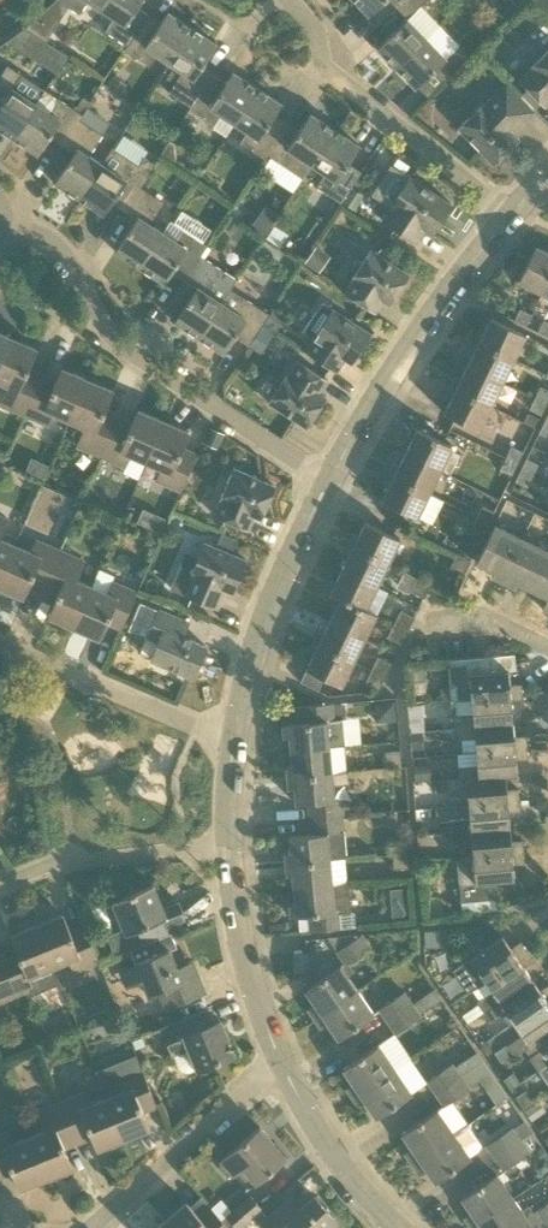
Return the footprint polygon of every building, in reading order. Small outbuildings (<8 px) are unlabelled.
[(108,0),(57,0),(37,17),(38,18),(55,29),(69,7),(80,14),(89,1),(102,10),(108,0)] [(150,16),(139,8),(144,0),(108,0),(102,10),(115,18),(107,32),(129,46),(130,47),(150,16)] [(370,16),(387,0),(354,0),(370,16)] [(427,39),(408,20),(428,0),(407,0),(397,10),(407,20),(378,48),(397,68),(427,39)] [(397,10),(407,0),(388,0),(397,10)] [(170,64),(193,29),(168,12),(161,23),(150,16),(130,47),(129,46),(126,51),(151,67),(158,55),(170,64)] [(38,18),(26,28),(47,42),(56,29),(55,29),(38,18)] [(193,108),(214,75),(203,68),(218,45),(193,29),(170,64),(183,72),(170,93),(192,108),(193,108)] [(427,39),(397,68),(417,89),(434,72),(444,82),(469,58),(459,47),(447,59),(427,39)] [(68,56),(46,43),(35,61),(56,75),(68,56)] [(547,106),(547,52),(530,69),(531,70),(520,81),(546,108),(547,106)] [(37,104),(24,95),(33,82),(8,66),(0,79),(0,105),(1,106),(0,107),(0,130),(14,139),(37,104)] [(235,124),(258,89),(233,72),(226,83),(214,75),(193,108),(192,108),(190,110),(215,126),(222,115),(235,124)] [(267,155),(288,123),(276,115),(283,105),(258,89),(235,124),(248,132),(241,143),(266,159),(269,155),(267,155)] [(527,122),(498,92),(486,104),(485,104),(459,129),(494,165),(521,138),(517,133),(527,122)] [(84,97),(75,110),(83,115),(88,107),(91,102),(84,97)] [(83,115),(75,110),(59,99),(50,112),(37,104),(14,139),(39,155),(50,138),(62,146),(79,120),(83,115)] [(313,165),(336,130),(311,114),(300,131),(288,123),(267,155),(269,155),(291,170),(300,157),(313,165)] [(103,135),(79,120),(62,146),(75,154),(55,183),(80,199),(103,164),(90,156),(103,135)] [(342,203),(352,188),(362,172),(349,164),(361,147),(336,130),(313,165),(326,174),(317,187),(342,203)] [(141,188),(148,178),(156,165),(145,158),(140,166),(113,149),(103,164),(80,199),(105,216),(113,204),(124,212),(140,188),(141,188)] [(433,235),(437,228),(453,205),(394,166),(393,168),(396,169),(378,196),(395,208),(394,210),(386,223),(418,243),(426,230),(433,235)] [(164,203),(141,188),(140,188),(124,212),(137,220),(116,252),(141,268),(163,233),(150,224),(164,203)] [(364,196),(352,188),(342,203),(354,211),(364,196)] [(266,234),(279,215),(266,206),(253,225),(266,234)] [(208,245),(184,230),(171,222),(163,233),(141,268),(165,284),(173,272),(185,280),(201,256),(201,257),(202,256),(208,246),(208,245)] [(547,285),(547,253),(537,247),(519,282),(544,294),(547,285)] [(390,305),(410,275),(372,250),(352,280),(353,281),(345,293),(376,314),(384,302),(390,305)] [(237,280),(202,256),(201,257),(201,256),(185,280),(197,288),(175,322),(200,338),(222,303),(223,303),(237,280)] [(222,303),(200,338),(224,354),(236,337),(249,346),(269,314),(244,298),(236,311),(223,303),(222,303)] [(351,364),(371,334),(333,308),(333,309),(323,303),(305,332),(313,338),(314,339),(306,351),(337,372),(345,360),(351,364)] [(515,321),(527,327),(533,315),(521,310),(515,321)] [(514,359),(526,336),(491,318),(484,333),(479,330),(474,340),(514,359)] [(545,321),(539,333),(547,337),(547,322),(545,321)] [(12,338),(0,333),(0,366),(12,338)] [(38,350),(12,338),(0,366),(0,382),(9,386),(1,405),(26,416),(38,387),(43,375),(44,374),(30,368),(38,350)] [(503,383),(514,359),(474,340),(470,350),(475,352),(468,366),(503,383)] [(327,398),(321,394),(329,382),(298,361),(290,373),(289,373),(269,403),(307,428),(327,398)] [(491,406),(503,383),(468,366),(462,380),(457,377),(452,387),(491,406)] [(71,421),(88,380),(62,369),(58,380),(44,374),(43,375),(38,387),(26,416),(50,426),(55,414),(71,421)] [(106,409),(114,391),(88,380),(71,421),(86,427),(77,446),(102,457),(114,428),(120,416),(120,415),(106,409)] [(479,430),(491,406),(452,387),(447,396),(452,399),(445,413),(479,430)] [(547,403),(547,390),(542,387),(536,399),(547,404),(547,403)] [(542,416),(547,404),(536,399),(530,410),(542,416)] [(147,462),(165,421),(139,410),(134,421),(120,415),(120,416),(114,428),(102,457),(126,468),(132,456),(147,462)] [(505,431),(525,436),(529,422),(508,417),(505,431)] [(184,448),(190,433),(165,421),(147,462),(162,469),(157,481),(181,492),(194,463),(193,463),(197,454),(184,448)] [(545,423),(540,433),(547,438),(547,425),(545,423)] [(406,454),(441,471),(453,447),(413,427),(408,438),(413,440),(406,454)] [(218,450),(225,435),(210,428),(204,444),(218,450)] [(519,464),(524,453),(512,447),(507,458),(519,464)] [(430,494),(441,471),(406,454),(400,467),(395,464),(390,474),(430,494)] [(513,476),(519,464),(507,458),(501,470),(513,476)] [(534,476),(539,465),(527,459),(522,470),(534,476)] [(234,469),(220,502),(221,502),(215,516),(250,531),(255,517),(262,519),(276,486),(234,469)] [(529,487),(534,476),(522,470),(516,481),(529,487)] [(418,518),(428,497),(430,494),(390,474),(385,484),(390,487),(383,501),(418,518)] [(490,523),(495,512),(481,505),(476,517),(490,523)] [(10,520),(0,516),(0,583),(16,545),(1,539),(10,520)] [(484,535),(490,523),(476,517),(470,528),(484,535)] [(349,544),(389,564),(401,540),(366,523),(359,537),(354,534),(349,544)] [(502,581),(523,539),(495,526),(477,563),(495,571),(492,576),(502,581)] [(223,533),(217,547),(231,554),(237,540),(223,533)] [(547,557),(547,551),(523,539),(502,581),(517,588),(519,583),(532,589),(547,557)] [(61,551),(37,540),(31,552),(16,545),(0,583),(0,587),(25,598),(29,587),(43,593),(43,592),(49,580),(61,551)] [(185,595),(219,609),(227,591),(233,594),(247,560),(231,554),(217,547),(205,543),(191,576),(192,576),(185,595)] [(378,587),(389,564),(349,544),(344,554),(349,557),(343,570),(378,587)] [(78,580),(86,561),(61,551),(49,580),(43,592),(43,593),(57,599),(49,617),(75,628),(93,587),(78,580)] [(465,575),(472,561),(458,554),(451,568),(465,575)] [(532,589),(547,597),(547,557),(532,589)] [(326,592),(336,597),(337,596),(366,610),(367,609),(378,587),(343,570),(336,583),(331,581),(326,592)] [(429,590),(431,584),(417,578),(411,592),(425,598),(429,590)] [(122,629),(138,592),(113,582),(108,593),(93,587),(75,628),(101,639),(108,623),(122,629)] [(377,614),(367,609),(366,610),(337,596),(336,597),(332,606),(337,609),(330,622),(365,639),(377,614)] [(161,611),(149,638),(159,643),(152,660),(194,678),(207,647),(183,636),(189,622),(161,611)] [(409,631),(415,617),(401,611),(395,624),(409,631)] [(354,662),(365,639),(330,622),(324,635),(319,633),(314,643),(354,662)] [(402,645),(409,631),(395,624),(388,638),(402,645)] [(342,686),(354,662),(314,643),(309,653),(314,655),(307,669),(342,686)] [(386,678),(393,664),(379,657),(372,671),(386,678)] [(509,670),(483,672),(482,657),(449,660),(453,702),(523,696),(522,685),(510,686),(509,670)] [(409,684),(426,682),(424,663),(408,664),(409,684)] [(380,691),(386,678),(372,671),(366,684),(380,691)] [(512,708),(524,707),(523,696),(453,702),(453,703),(473,701),(474,714),(454,716),(455,727),(514,723),(512,708)] [(291,751),(330,748),(328,722),(335,721),(333,704),(300,707),(302,723),(283,725),(285,737),(290,737),(291,751)] [(477,751),(528,747),(527,736),(515,737),(514,723),(455,727),(457,740),(476,739),(477,751)] [(468,780),(518,775),(517,760),(529,759),(528,747),(477,751),(478,766),(459,768),(460,780),(468,779),(468,780)] [(288,778),(332,774),(330,748),(291,751),(293,766),(287,767),(288,778)] [(387,768),(403,767),(401,752),(386,753),(387,768)] [(415,783),(432,782),(431,765),(413,766),(415,783)] [(311,819),(343,816),(341,800),(335,800),(333,786),(350,784),(349,772),(332,774),(288,778),(289,789),(295,788),(296,804),(309,803),(311,819)] [(470,805),(520,801),(519,789),(507,790),(506,777),(518,776),(518,775),(468,780),(468,779),(460,780),(448,781),(449,793),(469,792),(470,805)] [(452,821),(452,832),(452,833),(510,828),(509,813),(521,812),(520,801),(470,805),(471,819),(451,821),(452,821)] [(343,816),(311,819),(312,835),(290,837),(291,853),(285,853),(286,864),(330,860),(330,859),(346,858),(343,816)] [(452,821),(440,822),(441,833),(452,832),(452,821)] [(474,857),(525,853),(524,841),(512,842),(510,828),(452,833),(453,845),(473,843),(474,857)] [(500,910),(499,899),(498,882),(515,880),(514,865),(526,864),(525,853),(474,857),(458,858),(462,902),(484,900),(484,910),(486,910),(486,913),(500,910)] [(395,870),(410,869),(409,854),(393,855),(395,870)] [(294,890),(332,886),(330,860),(286,864),(287,875),(293,875),(294,890)] [(130,950),(172,933),(189,926),(180,902),(164,909),(154,885),(136,892),(135,888),(130,887),(123,889),(122,894),(123,897),(113,901),(125,930),(108,937),(116,956),(130,950)] [(343,929),(341,913),(349,912),(347,886),(332,887),(332,886),(294,890),(296,904),(290,905),(291,917),(310,915),(311,932),(343,929)] [(408,905),(393,906),(394,922),(409,921),(408,905)] [(38,925),(54,967),(70,960),(75,972),(100,962),(84,924),(70,930),(64,915),(38,925)] [(39,973),(54,967),(38,925),(12,936),(16,947),(2,953),(19,995),(44,985),(39,973)] [(130,950),(135,962),(118,969),(126,990),(144,983),(150,998),(160,993),(167,1009),(206,993),(199,975),(193,961),(177,968),(170,951),(178,948),(172,933),(130,950)] [(437,949),(442,942),(442,933),(426,933),(427,949),(437,949)] [(363,935),(328,938),(346,965),(372,948),(363,935)] [(468,992),(484,981),(528,951),(521,942),(512,949),(503,936),(453,971),(468,992)] [(525,968),(535,961),(528,951),(484,981),(491,991),(475,1002),(483,1013),(532,979),(525,968)] [(2,953),(0,954),(0,1003),(19,995),(2,953)] [(295,954),(297,972),(309,970),(307,953),(295,954)] [(315,1019),(357,990),(341,966),(306,990),(316,1005),(309,1010),(315,1019)] [(514,1023),(547,999),(547,987),(541,992),(532,979),(483,1013),(488,1021),(504,1010),(514,1023)] [(357,990),(315,1019),(321,1029),(329,1024),(339,1039),(375,1015),(357,990)] [(421,1017),(421,1016),(443,1000),(435,990),(413,1005),(388,1022),(396,1034),(421,1017)] [(388,1022),(413,1005),(404,992),(379,1009),(388,1022)] [(524,1049),(547,1032),(547,999),(514,1023),(523,1036),(507,1047),(513,1056),(524,1049)] [(190,1048),(199,1070),(234,1055),(221,1022),(215,1024),(209,1009),(163,1027),(174,1054),(190,1048)] [(547,1063),(547,1032),(524,1049),(539,1070),(547,1063)] [(353,1099),(395,1069),(379,1045),(344,1069),(354,1084),(347,1089),(353,1099)] [(513,1056),(507,1047),(495,1055),(502,1064),(513,1056)] [(436,1094),(484,1061),(478,1052),(455,1068),(453,1064),(427,1082),(436,1094)] [(484,1061),(436,1094),(444,1107),(453,1100),(470,1089),(469,1089),(481,1081),(492,1073),(484,1061)] [(539,1070),(547,1083),(547,1063),(539,1070)] [(158,1107),(154,1098),(142,1069),(117,1079),(122,1091),(107,1098),(124,1139),(150,1128),(144,1114),(158,1108),(158,1107)] [(395,1069),(353,1099),(359,1108),(367,1103),(377,1118),(412,1094),(395,1069)] [(511,1089),(522,1082),(514,1071),(504,1078),(511,1089)] [(525,1110),(536,1103),(527,1089),(516,1096),(525,1110)] [(79,1144),(93,1139),(98,1150),(124,1139),(107,1098),(92,1104),(87,1092),(62,1102),(74,1131),(79,1144)] [(534,1121),(547,1112),(540,1101),(538,1103),(527,1110),(534,1121)] [(45,1131),(30,1137),(46,1179),(73,1168),(65,1150),(79,1144),(74,1131),(62,1102),(37,1112),(45,1131)] [(469,1123),(459,1109),(444,1119),(438,1110),(403,1134),(413,1149),(405,1154),(412,1163),(454,1134),(469,1123)] [(495,1158),(533,1131),(526,1121),(513,1130),(512,1129),(487,1145),(495,1158)] [(471,1158),(486,1148),(469,1123),(454,1134),(412,1163),(418,1173),(426,1168),(436,1183),(464,1163),(471,1158)] [(221,1161),(235,1177),(244,1169),(257,1184),(287,1158),(260,1127),(221,1161)] [(46,1179),(30,1137),(14,1143),(10,1131),(0,1135),(0,1179),(0,1180),(14,1175),(20,1189),(46,1179)] [(504,1170),(528,1153),(541,1144),(533,1131),(495,1158),(504,1170)] [(547,1173),(547,1160),(545,1156),(537,1161),(536,1171),(541,1178),(547,1173)] [(471,1227),(514,1198),(497,1174),(462,1198),(472,1213),(465,1218),(471,1227)] [(228,1217),(238,1227),(243,1227),(263,1211),(251,1197),(228,1217)] [(335,1224),(338,1222),(334,1218),(335,1217),(327,1208),(326,1208),(316,1197),(301,1210),(291,1199),(287,1202),(262,1225),(265,1227),(338,1227),(335,1224)] [(471,1227),(472,1227),(546,1227),(547,1227),(547,1203),(535,1212),(530,1206),(522,1211),(514,1198),(471,1227)] [(198,1215),(187,1203),(166,1221),(172,1227),(230,1227),(209,1205),(198,1215)]
